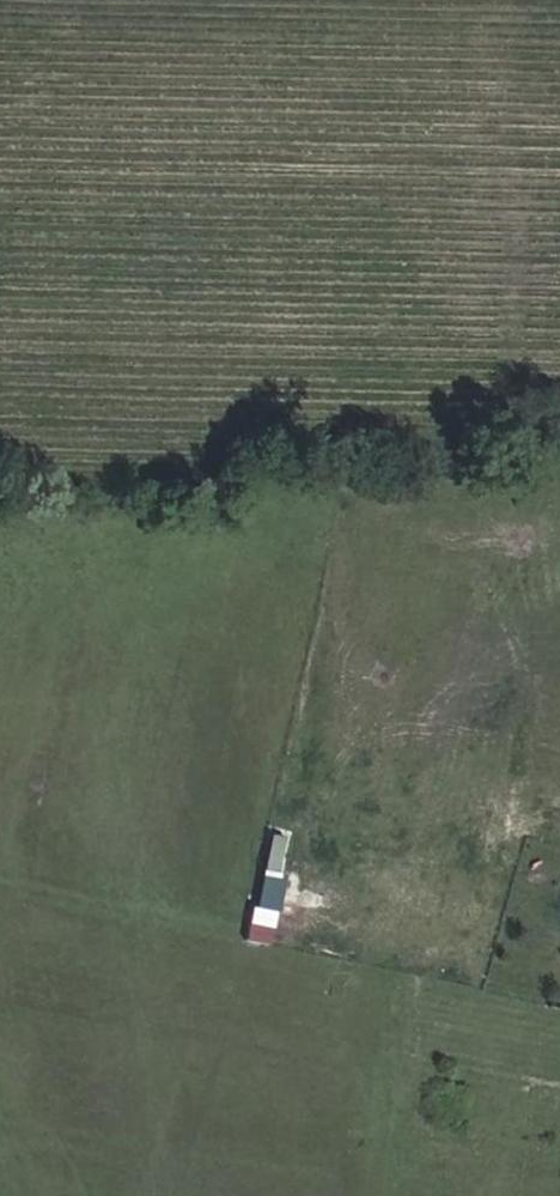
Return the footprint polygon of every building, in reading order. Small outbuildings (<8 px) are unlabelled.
[(276,943),(286,835),(265,833),(255,941),(276,943)]
